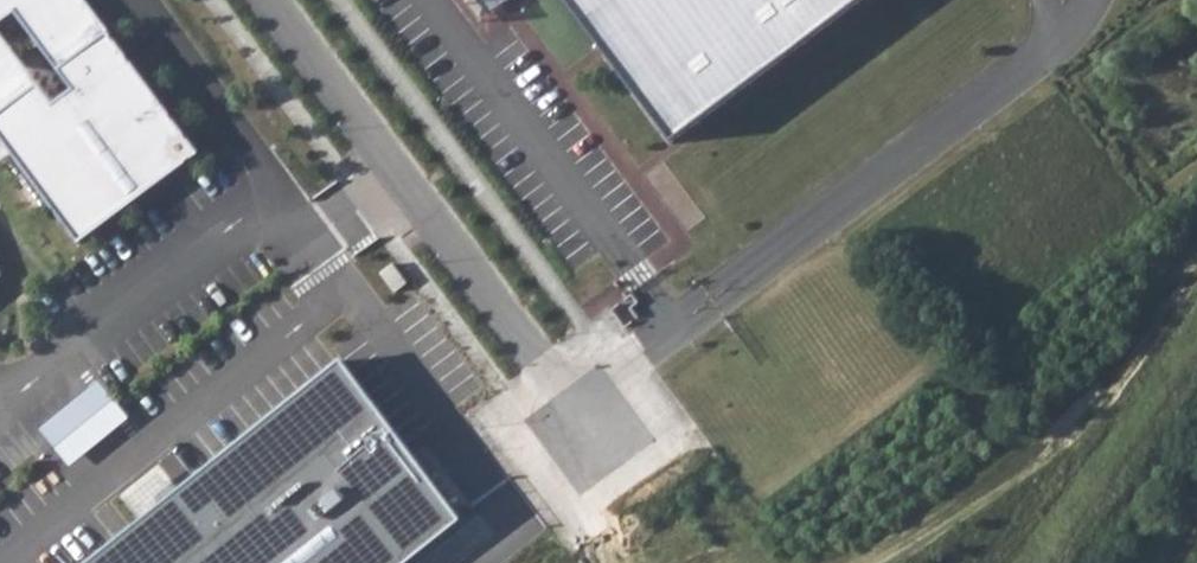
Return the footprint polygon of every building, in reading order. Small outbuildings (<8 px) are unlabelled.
[(77,246),(199,154),(85,0),(0,0),(0,140),(77,246)] [(487,16),(509,0),(475,0),(487,16)] [(671,144),(864,0),(564,0),(671,144)] [(96,562),(418,562),(465,526),(340,370),(96,562)]
